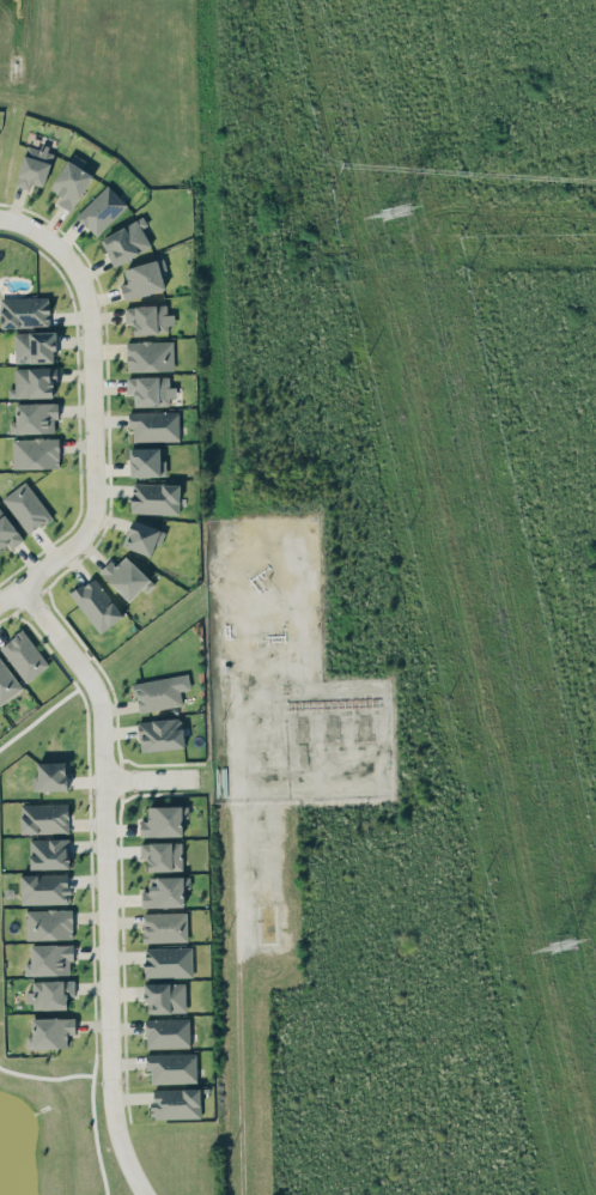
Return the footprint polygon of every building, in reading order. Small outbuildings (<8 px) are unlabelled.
[(26,142),(15,184),(29,189),(31,182),(44,186),(54,150),(26,142)] [(81,168),(86,160),(72,152),(50,188),(61,195),(57,202),(71,211),(93,174),(81,168)] [(75,214),(95,235),(127,205),(108,184),(75,214)] [(112,264),(151,248),(142,226),(147,225),(144,218),(100,236),(112,264)] [(120,283),(123,299),(164,290),(158,260),(124,267),(127,282),(120,283)] [(0,297),(1,326),(50,325),(49,296),(0,297)] [(171,313),(167,314),(166,304),(124,306),(125,322),(133,321),(134,334),(172,332),(171,313)] [(14,332),(15,363),(55,361),(54,330),(14,332)] [(173,340),(126,341),(127,371),(174,370),(173,340)] [(8,397),(56,396),(55,366),(14,367),(15,387),(8,387),(8,397)] [(169,375),(126,377),(127,393),(135,393),(135,406),(173,405),(173,386),(169,386),(169,375)] [(54,432),(54,419),(58,419),(58,402),(15,403),(16,421),(9,421),(9,433),(54,432)] [(178,410),(128,412),(128,428),(133,428),(133,441),(179,440),(178,410)] [(58,437),(12,438),(13,468),(59,467),(58,437)] [(130,448),(131,477),(166,476),(165,458),(160,458),(159,447),(130,448)] [(52,515),(25,480),(2,498),(28,533),(52,515)] [(178,514),(179,484),(131,482),(131,512),(178,514)] [(0,507),(0,547),(7,542),(11,548),(24,539),(0,507)] [(124,547),(152,554),(154,545),(160,547),(165,529),(131,520),(124,547)] [(130,601),(142,588),(147,592),(155,583),(125,555),(116,565),(110,559),(99,572),(130,601)] [(96,633),(121,618),(98,575),(72,590),(96,633)] [(48,667),(25,629),(0,644),(23,682),(48,667)] [(23,687),(0,658),(0,705),(23,687)] [(138,712),(182,704),(180,691),(191,688),(187,672),(133,683),(138,712)] [(140,751),(184,747),(181,717),(138,721),(140,751)] [(68,790),(67,761),(37,762),(37,774),(32,774),(32,790),(68,790)] [(68,832),(68,803),(20,803),(21,833),(68,832)] [(182,835),(181,817),(187,816),(187,805),(147,806),(148,820),(140,820),(140,836),(182,835)] [(30,868),(70,867),(69,837),(29,838),(30,868)] [(140,858),(148,858),(148,870),(182,870),(182,841),(140,842),(140,858)] [(20,874),(21,904),(69,902),(69,873),(20,874)] [(141,907),(184,906),(183,887),(190,887),(190,876),(149,876),(149,890),(141,890),(141,907)] [(72,908),(25,909),(26,939),(73,938),(72,908)] [(187,941),(187,911),(142,912),(143,942),(187,941)] [(71,943),(30,944),(30,963),(25,963),(25,975),(71,974),(71,943)] [(192,976),(191,946),(143,947),(144,977),(192,976)] [(74,979),(32,981),(32,991),(25,991),(26,1008),(67,1006),(67,995),(74,995),(74,979)] [(145,983),(146,1013),(186,1012),(185,982),(145,983)] [(32,1017),(31,1036),(26,1036),(26,1047),(67,1048),(67,1034),(75,1034),(75,1017),(32,1017)] [(146,1048),(190,1047),(190,1018),(146,1018),(146,1048)] [(197,1082),(196,1052),(146,1053),(146,1069),(151,1069),(151,1083),(197,1082)] [(151,1088),(152,1118),(201,1116),(200,1087),(151,1088)]
